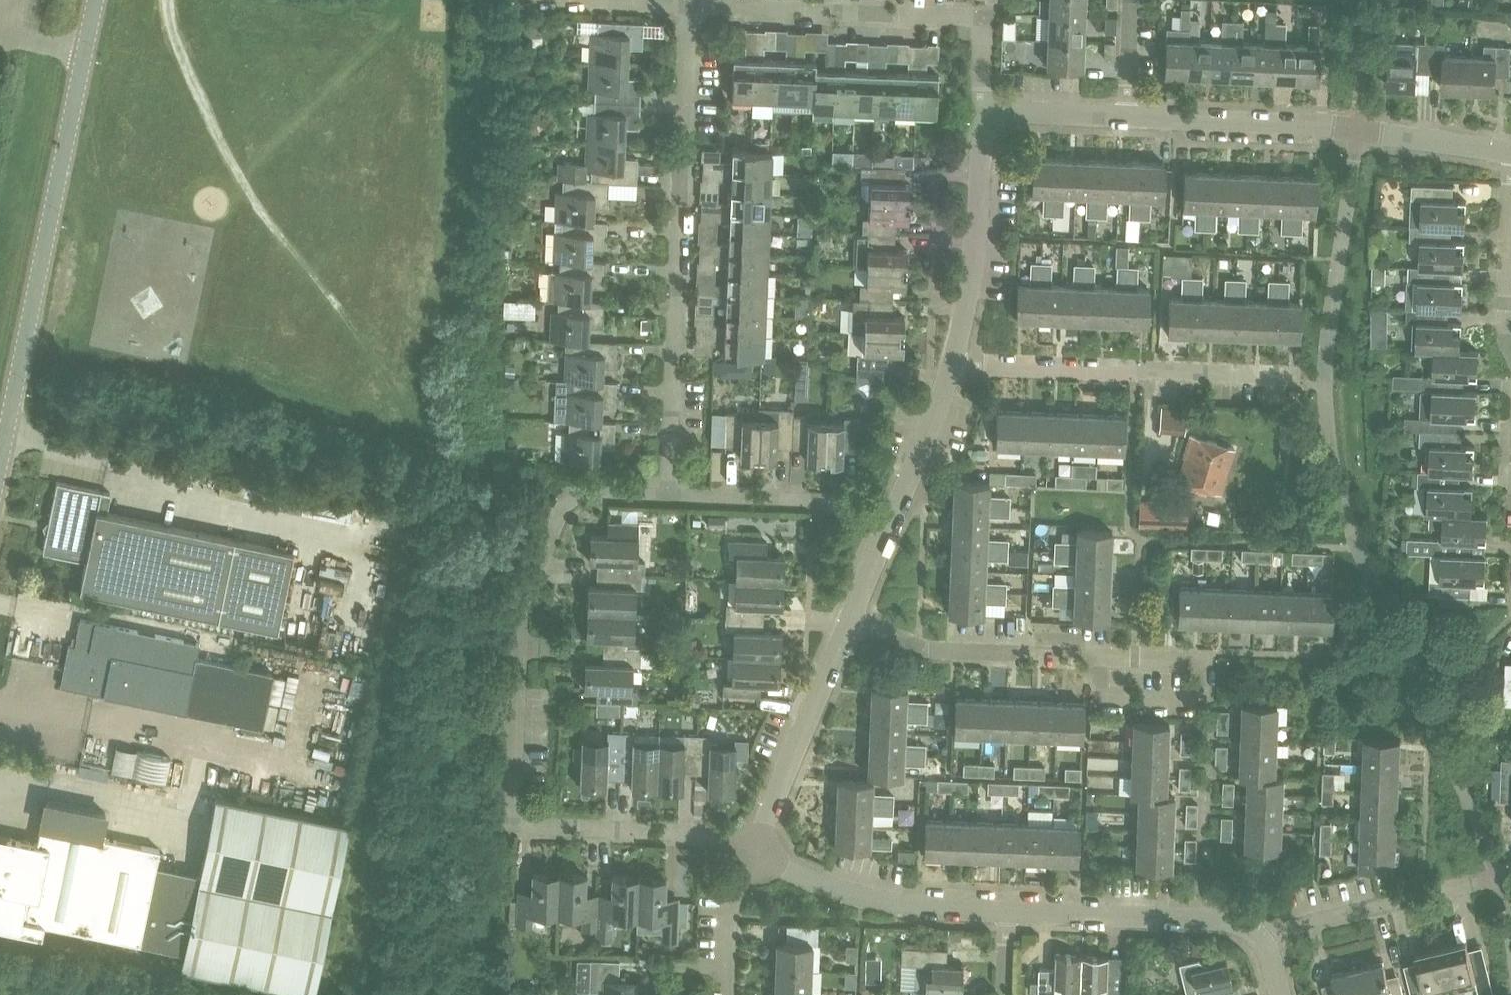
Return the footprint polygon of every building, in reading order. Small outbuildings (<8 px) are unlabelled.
[(1049,15),(1085,17),(1086,0),(1050,0),(1049,15)] [(1166,39),(1165,39),(1163,74),(1187,75),(1189,19),(1190,19),(1190,8),(1181,7),(1180,28),(1167,27),(1166,39)] [(1265,22),(1274,23),(1275,11),(1266,10),(1265,22)] [(1049,15),(1048,40),(1084,42),(1085,17),(1049,15)] [(1117,33),(1117,17),(1105,17),(1105,32),(1117,33)] [(1189,19),(1187,75),(1208,76),(1210,41),(1199,40),(1200,20),(1190,19),(1189,19)] [(592,33),(590,61),(627,63),(628,47),(642,48),(643,23),(599,21),(599,33),(592,33)] [(1210,41),(1208,76),(1230,77),(1233,21),(1224,21),(1223,41),(1210,41)] [(1233,21),(1230,77),(1251,78),(1253,43),(1242,42),(1242,21),(1233,21)] [(1253,43),(1251,78),(1272,78),(1274,23),(1265,22),(1265,43),(1253,43)] [(1274,23),(1272,78),(1294,79),(1296,44),(1284,44),(1285,23),(1274,23)] [(540,25),(528,24),(525,24),(525,37),(527,37),(539,38),(540,25)] [(1296,44),(1294,79),(1317,80),(1318,45),(1319,25),(1310,24),(1309,45),(1296,44)] [(744,59),(733,59),(732,97),(752,98),(755,30),(746,30),(744,59)] [(755,30),(752,98),(773,99),(774,60),(764,60),(766,30),(755,30)] [(774,60),(773,99),(793,100),(796,32),(786,32),(784,61),(776,61),(774,60)] [(796,32),(793,100),(814,101),(815,62),(804,62),(805,32),(796,32)] [(1084,42),(1048,40),(1047,67),(1083,68),(1084,42)] [(1417,53),(1390,52),(1389,86),(1415,87),(1415,71),(1430,72),(1431,42),(1417,41),(1417,53)] [(815,62),(814,101),(813,118),(834,119),(834,110),(834,109),(836,42),(827,42),(826,71),(816,70),(816,62),(815,62)] [(834,109),(834,110),(855,110),(856,72),(844,71),(845,42),(836,42),(834,109)] [(1116,58),(1116,42),(1104,42),(1104,57),(1116,58)] [(1431,42),(1430,72),(1443,73),(1442,88),(1469,89),(1470,55),(1445,54),(1446,42),(1431,42)] [(856,72),(855,110),(874,111),(877,44),(868,43),(866,72),(856,72)] [(877,44),(874,111),(895,112),(896,74),(884,73),(886,44),(877,44)] [(1470,55),(1469,89),(1495,91),(1495,74),(1510,75),(1510,45),(1485,44),(1485,55),(1470,55)] [(896,74),(895,112),(915,113),(918,45),(908,45),(907,74),(896,74)] [(918,45),(915,113),(936,114),(938,75),(925,75),(926,46),(918,45)] [(627,63),(590,61),(589,90),(596,90),(596,100),(640,103),(641,78),(626,77),(627,63)] [(523,83),(526,83),(537,84),(537,74),(526,73),(524,73),(523,83)] [(588,113),(587,140),(624,142),(625,127),(639,128),(640,103),(596,100),(595,113),(588,113)] [(531,116),(524,117),(520,119),(523,132),(524,134),(535,131),(531,116)] [(558,179),(565,180),(609,182),(637,184),(638,171),(652,172),(652,163),(638,162),(638,157),(623,157),(624,142),(587,140),(586,163),(558,162),(558,179)] [(753,150),(767,151),(768,142),(753,142),(753,150)] [(704,160),(704,170),(772,172),(773,151),(733,149),(732,162),(704,160)] [(854,150),(853,165),(861,165),(863,165),(863,150),(854,150)] [(788,175),(789,155),(776,154),(776,175),(788,175)] [(872,165),(894,166),(894,155),(873,155),(872,165)] [(1031,191),(1043,192),(1042,214),(1051,214),(1054,158),(1032,157),(1031,191)] [(1054,158),(1051,214),(1063,215),(1064,193),(1074,194),(1076,159),(1054,158)] [(1076,159),(1074,194),(1086,194),(1085,216),(1095,216),(1098,160),(1076,159)] [(1098,160),(1095,216),(1107,217),(1108,195),(1118,196),(1120,161),(1098,160)] [(1120,161),(1118,196),(1130,196),(1129,218),(1139,218),(1142,162),(1120,161)] [(1142,162),(1139,218),(1150,219),(1151,197),(1162,198),(1164,163),(1142,162)] [(871,181),(870,199),(909,201),(910,183),(898,182),(898,166),(894,166),(872,165),(863,165),(861,165),(861,180),(871,181)] [(914,167),(913,177),(930,180),(932,170),(914,167)] [(772,172),(704,170),(704,179),(732,180),(731,191),(771,193),(772,172)] [(1183,206),(1195,207),(1194,229),(1204,229),(1206,173),(1184,172),(1183,206)] [(1206,173),(1204,229),(1215,229),(1216,208),(1227,208),(1228,174),(1206,173)] [(1228,174),(1227,208),(1238,209),(1237,222),(1238,222),(1238,230),(1248,231),(1250,175),(1228,174)] [(1250,175),(1248,231),(1259,231),(1259,210),(1271,210),(1272,176),(1250,175)] [(1272,176),(1271,210),(1281,211),(1281,232),(1292,233),(1294,177),(1272,176)] [(1294,177),(1292,233),(1302,233),(1302,212),(1315,212),(1316,177),(1294,177)] [(556,220),(563,220),(593,222),(594,206),(607,207),(609,182),(565,180),(564,192),(558,192),(556,220)] [(1411,200),(1410,224),(1452,226),(1452,227),(1466,227),(1467,200),(1453,199),(1453,186),(1412,185),(1411,200)] [(617,187),(616,201),(644,202),(645,187),(617,187)] [(703,201),(703,210),(770,213),(771,193),(731,191),(731,202),(703,201)] [(863,217),(862,232),(863,232),(896,233),(896,220),(908,220),(909,201),(870,199),(870,217),(863,217)] [(513,202),(504,202),(503,213),(513,213),(513,202)] [(770,213),(703,210),(702,219),(730,220),(730,232),(769,233),(770,213)] [(555,259),(562,259),(591,261),(592,247),(606,248),(607,222),(593,222),(563,220),(563,232),(556,231),(555,259)] [(1452,226),(1410,224),(1409,240),(1420,240),(1419,265),(1450,267),(1463,268),(1464,268),(1465,241),(1452,240),(1452,227),(1452,226)] [(829,245),(830,231),(816,231),(816,244),(829,245)] [(701,242),(701,251),(769,254),(769,233),(730,232),(729,243),(701,242)] [(863,232),(862,232),(856,232),(854,265),(867,265),(867,266),(906,267),(907,249),(895,249),(896,233),(863,232)] [(769,254),(701,251),(700,260),(729,261),(728,272),(768,274),(769,254)] [(1192,272),(1193,255),(1163,254),(1162,271),(1192,272)] [(1040,262),(1037,319),(1059,320),(1061,284),(1051,284),(1052,262),(1050,262),(1051,257),(1041,257),(1041,262),(1040,262)] [(553,299),(560,299),(590,301),(591,287),(605,288),(606,261),(591,261),(562,259),(561,271),(554,271),(553,299)] [(1031,262),(1030,283),(1017,282),(1015,318),(1037,319),(1040,262),(1031,262)] [(1061,284),(1059,320),(1081,320),(1084,264),(1074,263),(1073,284),(1061,284)] [(1084,264),(1081,320),(1103,321),(1105,286),(1094,286),(1095,264),(1084,264)] [(1105,286),(1103,321),(1125,322),(1128,265),(1117,265),(1116,286),(1105,286)] [(1128,265),(1125,322),(1148,323),(1149,288),(1137,287),(1138,266),(1128,265)] [(1408,280),(1415,280),(1415,296),(1418,296),(1418,306),(1418,307),(1449,308),(1449,309),(1462,309),(1464,281),(1462,281),(1463,268),(1450,267),(1419,265),(1409,265),(1408,280)] [(860,284),(860,298),(893,299),(894,285),(906,285),(906,267),(867,266),(867,284),(860,284)] [(699,282),(699,291),(767,294),(768,274),(728,272),(728,284),(699,282)] [(1182,276),(1181,297),(1169,297),(1167,332),(1189,333),(1192,276),(1182,276)] [(1192,276),(1189,333),(1211,334),(1213,299),(1202,298),(1203,276),(1192,276)] [(1213,299),(1211,334),(1233,335),(1236,278),(1225,277),(1224,299),(1213,299)] [(1236,278),(1233,335),(1255,336),(1256,301),(1246,300),(1246,278),(1236,278)] [(1256,301),(1255,336),(1277,337),(1279,279),(1268,279),(1267,301),(1256,301)] [(1279,279),(1277,337),(1298,338),(1300,303),(1289,302),(1289,280),(1279,279)] [(503,297),(514,297),(515,283),(504,283),(503,297)] [(767,294),(699,291),(698,301),(727,302),(727,313),(766,315),(767,294)] [(810,296),(796,296),(796,316),(809,316),(810,296)] [(821,308),(822,298),(812,298),(812,308),(821,308)] [(852,298),(851,331),(904,333),(905,316),(892,315),(893,299),(860,298),(852,298)] [(560,299),(559,312),(552,311),(552,339),(575,340),(588,340),(589,328),(603,328),(604,301),(590,301),(560,299)] [(1406,321),(1417,322),(1416,348),(1435,349),(1435,348),(1461,349),(1462,322),(1449,321),(1449,309),(1449,308),(1418,307),(1418,306),(1407,306),(1406,321)] [(697,323),(697,332),(765,335),(766,315),(727,313),(726,324),(697,323)] [(651,318),(642,318),(641,330),(651,331),(651,318)] [(904,333),(851,331),(858,332),(857,353),(856,378),(890,380),(890,352),(903,352),(904,333)] [(765,335),(697,332),(697,342),(726,343),(725,355),(764,357),(765,335)] [(568,351),(566,379),(603,381),(604,366),(617,367),(619,342),(588,340),(575,340),(575,351),(568,351)] [(1422,389),(1433,390),(1433,389),(1463,390),(1463,389),(1464,389),(1464,377),(1478,377),(1479,349),(1461,349),(1435,348),(1435,349),(1434,374),(1422,374),(1422,389)] [(808,364),(808,358),(796,358),(795,374),(807,375),(808,364)] [(720,375),(730,375),(731,360),(721,360),(720,375)] [(505,364),(504,374),(514,375),(515,365),(514,365),(505,364)] [(504,377),(504,387),(513,388),(514,388),(515,378),(513,378),(504,377)] [(564,419),(571,419),(602,421),(602,406),(616,407),(617,381),(603,381),(566,379),(557,379),(555,419),(564,419)] [(1420,415),(1420,429),(1462,431),(1462,417),(1476,418),(1477,390),(1464,389),(1463,389),(1463,390),(1433,389),(1433,390),(1432,415),(1420,415)] [(1159,431),(1185,434),(1188,408),(1162,405),(1159,431)] [(760,418),(758,458),(777,459),(777,447),(792,447),(794,414),(794,408),(778,407),(778,419),(760,418)] [(995,445),(1021,446),(1022,410),(997,409),(995,445)] [(995,434),(996,411),(981,410),(979,433),(995,434)] [(1022,410),(1021,446),(1046,447),(1048,411),(1022,410)] [(725,444),(740,445),(740,457),(758,458),(760,418),(742,417),(742,411),(727,411),(725,444)] [(1048,411),(1046,447),(1072,449),(1073,412),(1048,411)] [(1073,412),(1072,449),(1098,450),(1099,413),(1073,412)] [(1099,413),(1098,450),(1123,451),(1125,414),(1099,413)] [(794,414),(792,447),(807,448),(806,460),(824,460),(826,421),(808,420),(808,414),(794,414)] [(826,421),(824,460),(843,461),(843,449),(859,450),(861,417),(844,416),(844,422),(826,421)] [(571,419),(571,431),(564,431),(563,460),(600,461),(600,446),(614,447),(616,421),(602,421),(571,419)] [(1462,431),(1420,429),(1419,444),(1427,445),(1426,460),(1430,460),(1430,470),(1460,471),(1460,472),(1473,472),(1475,445),(1461,444),(1462,431)] [(1221,490),(1235,446),(1190,432),(1183,455),(1185,456),(1179,477),(1221,490)] [(1472,513),(1472,512),(1473,485),(1460,485),(1460,472),(1460,471),(1430,470),(1418,469),(1418,485),(1424,485),(1423,510),(1426,512),(1430,512),(1444,512),(1472,513)] [(1005,483),(1019,484),(1019,472),(1005,471),(1005,483)] [(1019,472),(1019,484),(1036,484),(1036,473),(1019,472)] [(1055,485),(1070,486),(1071,474),(1055,473),(1055,485)] [(1071,474),(1070,486),(1086,486),(1087,475),(1071,474)] [(1122,476),(1107,476),(1106,487),(1122,488),(1122,476)] [(80,590),(216,618),(277,631),(294,551),(98,510),(103,490),(57,480),(42,552),(86,561),(80,590)] [(953,480),(952,503),(1010,505),(1010,495),(988,494),(989,482),(953,480)] [(1018,487),(1018,496),(1039,496),(1039,487),(1018,487)] [(1139,499),(1138,525),(1187,528),(1188,501),(1139,499)] [(952,503),(952,524),(987,526),(988,515),(1010,516),(1010,505),(952,503)] [(1444,512),(1430,512),(1430,526),(1439,526),(1438,538),(1431,538),(1431,553),(1441,554),(1442,553),(1472,554),(1472,553),(1473,553),(1473,540),(1486,541),(1488,513),(1472,512),(1472,513),(1444,512)] [(724,525),(724,515),(708,515),(708,525),(724,525)] [(597,560),(597,572),(645,574),(645,561),(638,561),(640,526),(606,524),(605,535),(590,534),(589,560),(597,560)] [(952,524),(951,546),(1008,548),(1008,538),(987,537),(987,526),(952,524)] [(1055,540),(1054,550),(1111,553),(1112,530),(1076,529),(1075,541),(1055,540)] [(737,554),(736,578),(784,580),(785,555),(767,555),(768,541),(729,539),(728,553),(737,554)] [(951,546),(950,568),(985,569),(986,558),(1008,559),(1008,549),(1008,548),(951,546)] [(1191,558),(1206,558),(1207,546),(1191,546),(1191,558)] [(1207,546),(1206,558),(1222,559),(1222,547),(1207,546)] [(1241,559),(1257,560),(1257,549),(1241,548),(1241,559)] [(1257,549),(1257,560),(1273,561),(1273,549),(1257,549)] [(1111,553),(1054,550),(1054,562),(1074,563),(1074,573),(1110,574),(1111,553)] [(1291,562),(1307,562),(1308,551),(1292,550),(1291,562)] [(1308,551),(1307,562),(1323,563),(1323,551),(1308,551)] [(1441,554),(1440,578),(1429,578),(1429,593),(1468,595),(1470,595),(1471,581),(1484,582),(1486,554),(1473,553),(1472,553),(1472,554),(1442,553),(1441,554)] [(1202,559),(1192,559),(1191,570),(1202,571),(1202,559)] [(950,568),(949,589),(1006,591),(1007,581),(985,581),(985,569),(950,568)] [(588,585),(587,610),(636,612),(637,588),(644,588),(645,574),(597,572),(597,585),(588,585)] [(1053,583),(1052,593),(1109,595),(1110,574),(1074,573),(1074,584),(1053,583)] [(726,603),(726,616),(764,618),(764,606),(783,607),(784,580),(736,578),(735,604),(726,603)] [(1178,621),(1203,622),(1205,586),(1179,585),(1178,621)] [(1205,586),(1203,622),(1228,623),(1230,587),(1205,586)] [(1230,587),(1228,623),(1254,624),(1255,588),(1230,587)] [(1255,588),(1254,624),(1279,625),(1280,590),(1255,588)] [(1006,591),(949,589),(948,611),(984,613),(984,602),(1006,602),(1006,591)] [(1280,590),(1279,625),(1304,626),(1306,591),(1280,590)] [(1306,591),(1304,626),(1329,628),(1331,592),(1306,591)] [(1109,595),(1052,593),(1052,605),(1073,605),(1072,616),(1108,618),(1109,595)] [(1468,595),(1440,594),(1439,604),(1467,605),(1468,595)] [(673,613),(683,614),(684,603),(677,602),(673,606),(673,613)] [(697,606),(686,606),(686,615),(697,615),(697,606)] [(636,612),(587,610),(586,637),(598,637),(598,641),(594,641),(593,646),(597,646),(597,649),(642,651),(642,639),(635,639),(636,612)] [(764,618),(726,616),(726,630),(733,631),(732,655),(780,657),(781,631),(764,630),(764,618)] [(201,642),(80,618),(74,645),(195,670),(198,656),(201,642)] [(275,672),(198,656),(195,670),(74,645),(68,644),(60,686),(264,727),(275,672)] [(584,688),(597,688),(597,701),(640,703),(640,689),(633,689),(634,665),(651,665),(651,651),(642,651),(597,649),(597,650),(603,650),(603,661),(585,661),(584,688)] [(732,655),(732,680),(723,680),(722,694),(761,696),(762,683),(780,683),(780,657),(732,655)] [(1506,671),(1498,671),(1497,687),(1506,688),(1506,671)] [(872,685),(871,707),(928,710),(928,700),(906,699),(907,686),(872,685)] [(687,690),(686,703),(697,704),(698,690),(687,690)] [(954,732),(979,733),(981,697),(955,696),(954,732)] [(981,697),(979,733),(1005,734),(1006,698),(981,697)] [(1006,698),(1005,734),(1030,735),(1032,699),(1006,698)] [(1032,699),(1030,735),(1056,736),(1058,700),(1032,699)] [(1058,700),(1056,736),(1082,737),(1083,701),(1058,700)] [(1241,703),(1240,721),(1275,722),(1275,704),(1241,703)] [(871,707),(870,729),(905,731),(905,721),(927,722),(928,710),(871,707)] [(1217,709),(1216,720),(1228,720),(1229,709),(1217,709)] [(1134,720),(1133,739),(1168,740),(1169,722),(1134,720)] [(1228,720),(1216,720),(1216,732),(1228,732),(1228,720)] [(1240,721),(1239,739),(1274,740),(1275,722),(1240,721)] [(870,729),(869,752),(925,754),(926,743),(904,742),(905,731),(870,729)] [(1180,730),(1180,741),(1192,741),(1192,731),(1180,730)] [(608,731),(607,739),(582,738),(580,786),(607,787),(608,769),(620,769),(621,731),(608,731)] [(621,731),(620,769),(632,770),(631,788),(656,789),(658,741),(634,740),(634,732),(621,731)] [(658,741),(656,789),(684,790),(684,772),(696,772),(697,734),(684,734),(684,742),(658,741)] [(697,734),(696,772),(708,773),(707,791),(734,792),(736,757),(748,758),(748,739),(735,739),(735,744),(711,743),(711,735),(697,734)] [(1336,736),(1325,735),(1324,751),(1336,751),(1336,736)] [(1365,736),(1364,763),(1400,764),(1401,738),(1365,736)] [(1133,739),(1132,757),(1168,758),(1168,740),(1133,739)] [(1239,739),(1238,757),(1273,759),(1274,740),(1239,739)] [(1192,741),(1180,741),(1180,753),(1191,754),(1192,741)] [(1215,744),(1215,756),(1227,757),(1227,745),(1215,744)] [(165,780),(170,757),(116,746),(111,769),(165,780)] [(328,749),(327,758),(344,761),(345,751),(328,749)] [(925,754),(869,752),(868,774),(903,775),(904,764),(925,765),(925,754)] [(1227,757),(1215,756),(1214,767),(1226,767),(1227,757)] [(1132,757),(1131,775),(1167,777),(1168,758),(1132,757)] [(1238,757),(1238,775),(1246,776),(1273,776),(1273,759),(1238,757)] [(1510,798),(1510,757),(1503,757),(1501,798),(1510,798)] [(963,774),(978,774),(978,762),(963,762),(963,774)] [(978,762),(978,774),(994,775),(994,763),(978,762)] [(1364,763),(1363,788),(1398,789),(1400,764),(1364,763)] [(1013,776),(1029,777),(1029,765),(1013,764),(1013,776)] [(1029,765),(1029,777),(1044,777),(1045,765),(1029,765)] [(1081,767),(1065,766),(1064,778),(1080,779),(1081,767)] [(1179,766),(1178,777),(1190,778),(1190,766),(1179,766)] [(1323,771),(1322,787),(1334,787),(1335,771),(1323,771)] [(1139,794),(1166,793),(1167,777),(1131,775),(1131,793),(1139,794)] [(1246,776),(1246,793),(1280,795),(1281,776),(1273,776),(1246,776)] [(1190,778),(1178,777),(1178,788),(1190,788),(1190,778)] [(837,778),(836,801),(893,803),(894,793),(872,792),(873,780),(837,778)] [(937,790),(952,791),(953,779),(937,779),(937,790)] [(953,779),(952,791),(968,792),(968,780),(953,779)] [(987,792),(1003,793),(1004,781),(988,781),(987,792)] [(1004,781),(1003,793),(1018,793),(1019,782),(1004,781)] [(1222,781),(1222,792),(1233,793),(1234,781),(1222,781)] [(157,801),(160,788),(141,782),(137,796),(157,801)] [(1037,794),(1054,795),(1054,783),(1038,782),(1037,794)] [(1054,783),(1054,795),(1069,796),(1069,784),(1054,783)] [(1334,787),(1322,787),(1322,802),(1334,803),(1334,787)] [(1363,788),(1362,814),(1397,815),(1398,789),(1363,788)] [(1233,793),(1222,792),(1221,803),(1233,804),(1233,793)] [(1166,793),(1139,794),(1138,811),(1173,813),(1174,793),(1166,793)] [(1246,793),(1245,811),(1279,813),(1280,795),(1246,793)] [(41,935),(44,923),(184,952),(180,968),(186,969),(209,859),(221,797),(216,796),(200,874),(157,865),(161,848),(101,836),(106,812),(46,800),(37,843),(0,835),(0,927),(41,935)] [(186,969),(311,994),(314,994),(350,824),(221,797),(209,859),(186,969)] [(836,801),(835,823),(871,824),(871,814),(893,815),(893,803),(836,801)] [(1186,802),(1185,813),(1197,814),(1197,802),(1186,802)] [(1097,827),(1097,810),(1086,809),(1085,809),(1085,827),(1097,827)] [(1138,811),(1137,829),(1172,831),(1173,813),(1138,811)] [(1245,811),(1244,829),(1278,830),(1279,813),(1245,811)] [(1197,814),(1185,813),(1185,825),(1197,825),(1197,814)] [(1362,814),(1360,840),(1396,841),(1397,815),(1362,814)] [(1221,816),(1220,828),(1232,829),(1232,816),(1221,816)] [(924,854),(949,855),(951,819),(925,818),(924,854)] [(951,819),(949,855),(975,856),(976,820),(951,819)] [(976,820),(975,856),(1000,857),(1002,822),(976,820)] [(1321,821),(1320,839),(1332,839),(1333,821),(1321,821)] [(1002,822),(1000,857),(1026,859),(1027,823),(1002,822)] [(871,824),(835,823),(834,845),(891,847),(891,838),(870,837),(871,824)] [(1027,823),(1026,859),(1051,860),(1053,824),(1027,823)] [(1053,824),(1051,860),(1077,861),(1078,825),(1053,824)] [(1232,829),(1220,828),(1220,838),(1232,839),(1232,829)] [(1137,829),(1137,847),(1172,848),(1172,831),(1137,829)] [(1278,830),(1244,829),(1244,847),(1278,848),(1278,830)] [(1184,837),(1184,849),(1196,849),(1196,838),(1184,837)] [(1332,839),(1320,839),(1320,852),(1331,853),(1332,839)] [(1396,841),(1360,840),(1359,865),(1395,867),(1396,841)] [(1172,848),(1137,847),(1136,864),(1171,866),(1172,848)] [(913,859),(913,849),(898,848),(898,859),(913,859)] [(1196,849),(1184,849),(1183,860),(1195,860),(1196,849)] [(533,872),(532,890),(517,890),(516,925),(533,926),(534,912),(558,912),(559,873),(533,872)] [(559,873),(558,912),(582,913),(581,928),(596,929),(595,938),(597,938),(598,892),(585,892),(586,874),(559,873)] [(598,892),(597,938),(612,939),(613,914),(638,915),(637,930),(638,930),(640,876),(613,875),(613,893),(598,892)] [(640,876),(638,930),(663,931),(662,940),(676,940),(677,925),(678,901),(665,900),(666,877),(640,876)] [(1170,896),(1169,880),(1149,881),(1150,897),(1170,896)] [(687,901),(678,901),(677,925),(686,925),(687,901)] [(1442,946),(1452,986),(1475,981),(1479,994),(1493,994),(1486,967),(1474,970),(1467,940),(1442,946)] [(1192,953),(1204,953),(1204,942),(1193,941),(1192,953)] [(775,942),(774,968),(811,970),(812,943),(786,942),(775,942)] [(858,945),(846,944),(845,960),(858,960),(858,945)] [(1418,960),(1404,963),(1412,994),(1427,994),(1426,992),(1452,986),(1442,946),(1416,952),(1418,960)] [(915,974),(915,990),(961,992),(962,965),(946,965),(946,949),(902,947),(901,963),(931,964),(931,974),(924,974),(924,978),(921,978),(921,974),(915,974)] [(1079,954),(1055,953),(1055,970),(1039,969),(1038,994),(1077,994),(1079,954)] [(1077,994),(1096,994),(1096,986),(1105,986),(1105,994),(1121,994),(1122,972),(1106,971),(1106,956),(1079,954),(1077,994)] [(1186,994),(1218,994),(1217,990),(1232,986),(1226,960),(1208,964),(1198,958),(1178,963),(1186,994)] [(605,990),(605,994),(634,994),(635,980),(619,979),(620,960),(577,959),(575,990),(605,990)] [(1358,966),(1365,994),(1404,994),(1399,973),(1387,976),(1383,960),(1358,966)] [(1337,994),(1365,994),(1358,966),(1332,973),(1337,994)] [(774,968),(773,993),(810,994),(811,970),(774,968)] [(857,971),(845,970),(844,986),(856,987),(857,971)] [(1038,991),(1038,981),(1030,981),(1029,991),(1038,991)]
